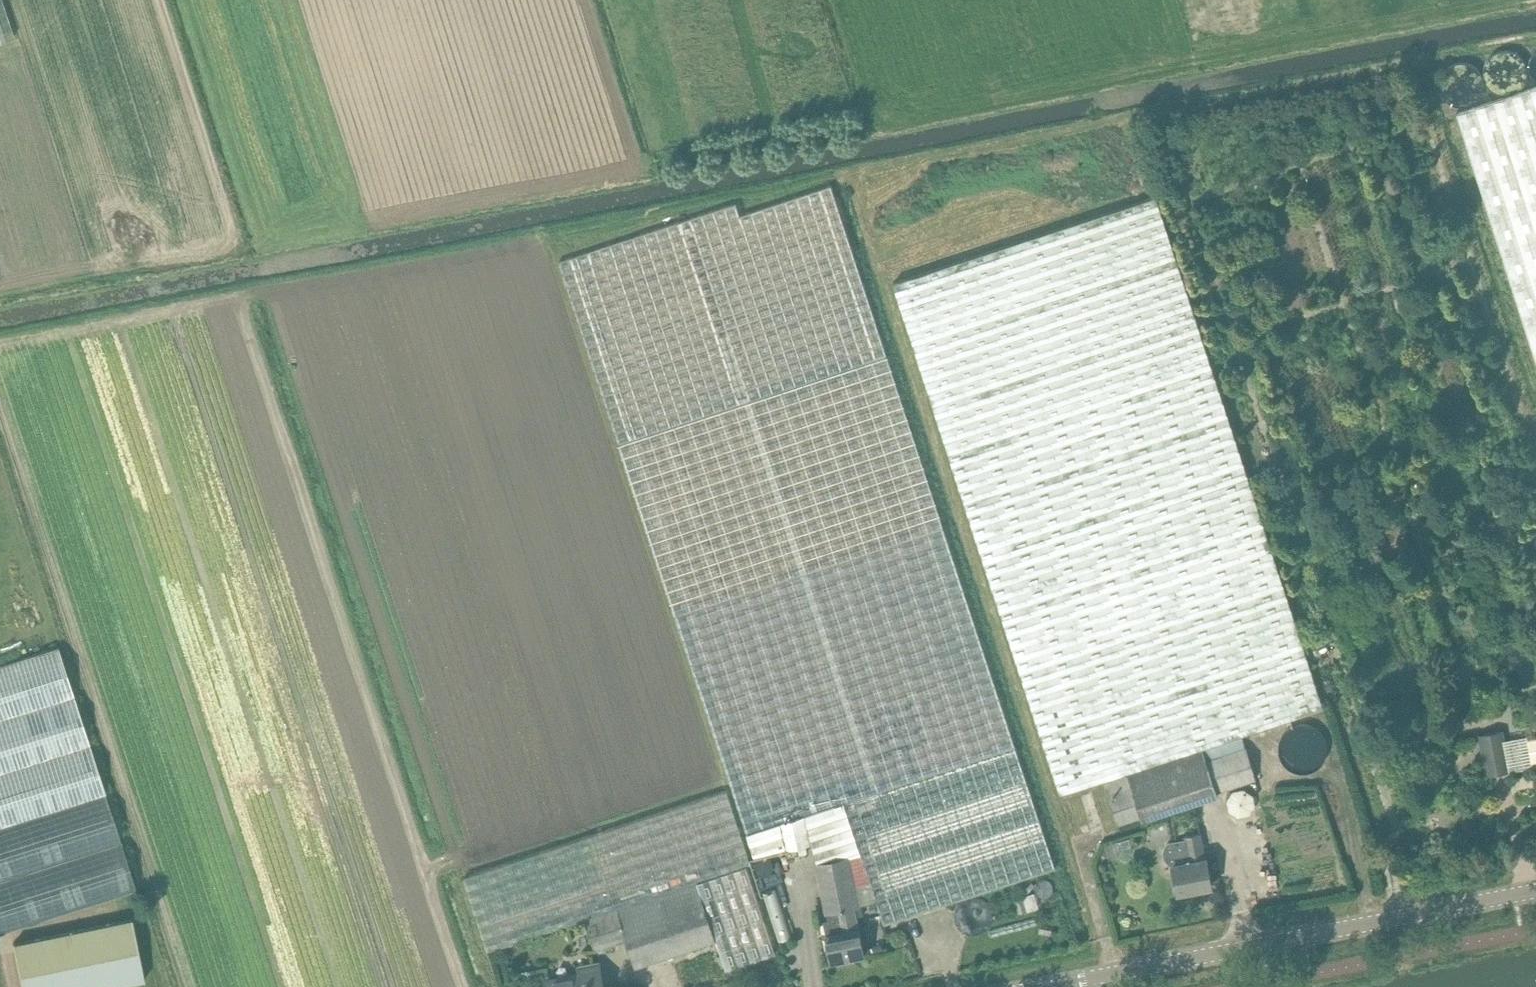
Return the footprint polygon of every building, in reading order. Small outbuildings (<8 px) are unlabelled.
[(6,0),(0,0),(0,40),(18,34),(6,0)] [(1457,112),(1535,359),(1535,86),(1457,112)] [(749,839),(847,808),(884,924),(1056,867),(833,185),(742,215),(738,202),(561,260),(749,839)] [(1117,824),(1141,816),(1142,820),(1218,795),(1216,792),(1255,779),(1241,735),(1324,708),(1156,196),(894,282),(1061,794),(1103,780),(1117,824)] [(135,889),(54,647),(0,664),(0,934),(135,889)] [(1486,775),(1533,764),(1526,735),(1505,740),(1503,729),(1478,734),(1486,775)] [(585,919),(747,865),(751,864),(745,845),(727,790),(463,877),(488,952),(585,919)] [(847,808),(749,839),(755,858),(787,848),(787,849),(812,844),(817,863),(829,920),(824,921),(831,960),(865,953),(860,928),(858,928),(853,907),(859,906),(854,885),(867,882),(862,858),(863,858),(847,808)] [(1166,844),(1164,851),(1165,858),(1170,863),(1173,864),(1174,872),(1178,892),(1212,885),(1208,866),(1206,858),(1205,858),(1200,833),(1199,833),(1185,836),(1185,839),(1168,842),(1166,844)] [(776,952),(747,865),(585,919),(595,950),(627,939),(635,965),(716,939),(726,968),(776,952)] [(1022,897),(1014,899),(1018,914),(1027,912),(1022,897)] [(12,942),(22,986),(110,986),(144,980),(142,972),(131,918),(12,942)] [(601,970),(599,961),(576,965),(578,972),(548,978),(549,986),(604,986),(601,970)]
